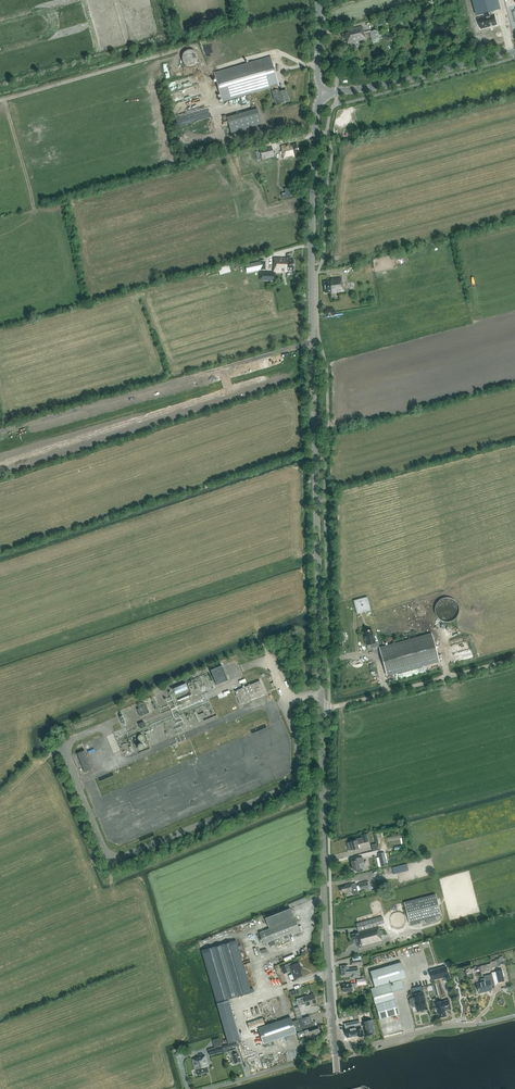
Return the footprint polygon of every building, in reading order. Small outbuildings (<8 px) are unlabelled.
[(475,11),(485,8),(486,12),(476,15),(479,25),(493,21),(490,11),(489,7),(496,5),(495,0),(472,0),(475,11)] [(362,26),(347,30),(347,31),(341,33),(343,38),(346,37),(347,43),(365,39),(362,26)] [(382,37),(381,30),(370,32),(372,41),(380,39),(380,38),(382,37)] [(190,66),(191,66),(193,65),(194,65),(195,64),(197,62),(197,61),(198,59),(198,58),(198,56),(197,55),(197,53),(195,52),(194,51),(193,50),(191,49),(190,49),(188,49),(186,50),(185,51),(184,52),(183,53),(182,55),(181,56),(181,58),(181,59),(182,61),(183,62),(184,64),(185,65),(186,65),(188,66),(190,66)] [(270,56),(220,71),(214,72),(222,102),(271,88),(274,100),(279,99),(280,103),(289,101),(286,90),(279,92),(277,86),(278,86),(270,56)] [(261,124),(257,109),(227,117),(231,132),(261,124)] [(290,145),(282,147),(283,152),(282,152),(284,159),(294,157),(294,155),(300,154),(297,145),(290,146),(290,145)] [(274,156),(272,146),(260,149),(262,159),(274,156)] [(274,258),(274,271),(287,272),(287,270),(294,270),(294,260),(290,260),(290,255),(287,255),(287,258),(274,258)] [(260,262),(245,265),(247,273),(260,270),(265,270),(265,261),(260,261),(260,262)] [(330,280),(330,281),(324,282),(325,293),(331,292),(331,293),(343,291),(341,278),(330,280)] [(369,609),(366,599),(355,602),(358,612),(369,609)] [(367,648),(373,647),(372,644),(375,643),(372,629),(367,630),(367,631),(363,633),(367,648)] [(386,675),(439,661),(432,634),(379,648),(386,675)] [(228,680),(222,666),(211,670),(217,685),(228,680)] [(265,694),(260,681),(235,691),(240,704),(265,694)] [(185,683),(173,688),(175,694),(188,689),(185,683)] [(149,713),(146,705),(137,709),(140,717),(149,713)] [(77,753),(85,772),(93,769),(85,750),(77,753)] [(355,839),(355,841),(347,843),(349,851),(358,849),(357,843),(360,843),(360,844),(363,843),(362,837),(355,839)] [(384,852),(378,854),(381,867),(387,865),(384,852)] [(362,871),(363,870),(363,868),(365,867),(363,857),(361,858),(354,859),(355,860),(351,861),(353,870),(356,869),(356,871),(357,872),(362,871)] [(403,869),(402,865),(392,868),(394,874),(397,873),(396,870),(403,869)] [(367,882),(359,884),(361,891),(369,888),(367,882)] [(341,888),(342,892),(344,891),(344,893),(348,892),(351,892),(351,891),(353,890),(354,894),(358,892),(357,888),(356,883),(351,884),(346,885),(346,886),(341,888)] [(404,903),(410,924),(426,920),(426,923),(436,920),(435,917),(441,916),(436,894),(404,903)] [(295,919),(291,908),(265,918),(269,928),(259,932),(263,944),(268,942),(270,946),(275,944),(274,940),(284,936),(285,938),(288,937),(287,935),(300,930),(295,919)] [(384,921),(383,917),(356,924),(359,931),(359,933),(351,935),(353,940),(355,939),(357,944),(358,948),(382,941),(378,923),(384,921)] [(251,993),(251,992),(254,991),(253,988),(250,989),(236,941),(201,951),(217,1003),(251,993)] [(507,963),(505,958),(504,958),(503,956),(499,957),(500,958),(499,958),(496,959),(496,960),(490,962),(491,963),(480,966),(481,969),(491,966),(491,967),(501,965),(501,964),(507,963)] [(295,978),(302,976),(300,971),(302,970),(299,962),(294,964),(293,962),(285,965),(280,966),(283,974),(292,971),(295,978)] [(401,962),(371,971),(375,987),(406,978),(401,962)] [(359,977),(358,968),(349,969),(349,965),(341,966),(342,976),(351,975),(351,978),(359,977)] [(432,979),(449,974),(447,965),(429,970),(432,979)] [(505,981),(502,970),(496,972),(499,982),(505,981)] [(492,990),(491,984),(495,982),(492,974),(484,976),(485,978),(484,978),(483,978),(481,979),(480,979),(480,981),(481,983),(477,984),(479,993),(492,990)] [(395,998),(393,991),(404,988),(401,980),(371,989),(380,1019),(399,1014),(395,998)] [(414,994),(415,997),(411,998),(410,999),(410,1000),(411,1005),(412,1006),(413,1006),(417,1005),(418,1011),(420,1011),(421,1012),(422,1012),(424,1012),(425,1011),(425,1009),(427,1009),(423,992),(414,994)] [(304,997),(297,999),(298,1005),(299,1006),(304,1005),(306,1004),(307,1006),(308,1006),(309,1006),(310,1005),(316,1003),(314,994),(304,997)] [(435,1012),(436,1012),(437,1012),(437,1013),(438,1013),(439,1018),(447,1016),(445,1011),(446,1011),(451,1009),(449,1000),(444,1001),(439,1002),(435,1003),(436,1008),(435,1008),(435,1009),(435,1012)] [(292,1022),(290,1017),(258,1027),(263,1043),(296,1033),(295,1031),(313,1026),(310,1016),(292,1022)] [(265,1025),(263,1017),(247,1022),(250,1030),(265,1025)] [(375,1034),(372,1020),(364,1022),(366,1036),(375,1034)] [(362,1035),(360,1021),(345,1024),(346,1029),(345,1029),(347,1038),(357,1036),(359,1037),(362,1037),(362,1035)] [(320,1033),(318,1027),(308,1031),(308,1030),(298,1033),(299,1037),(306,1035),(307,1038),(311,1037),(314,1037),(314,1036),(315,1036),(315,1035),(320,1033)] [(238,1046),(237,1041),(222,1046),(224,1050),(238,1046)] [(223,1052),(222,1046),(209,1050),(210,1055),(223,1052)] [(182,1053),(179,1049),(174,1055),(178,1058),(182,1053)] [(241,1061),(238,1053),(237,1053),(236,1049),(230,1051),(231,1055),(233,1055),(235,1063),(241,1061)] [(208,1072),(207,1066),(208,1066),(205,1056),(201,1057),(193,1059),(196,1070),(197,1070),(198,1075),(208,1072)]
